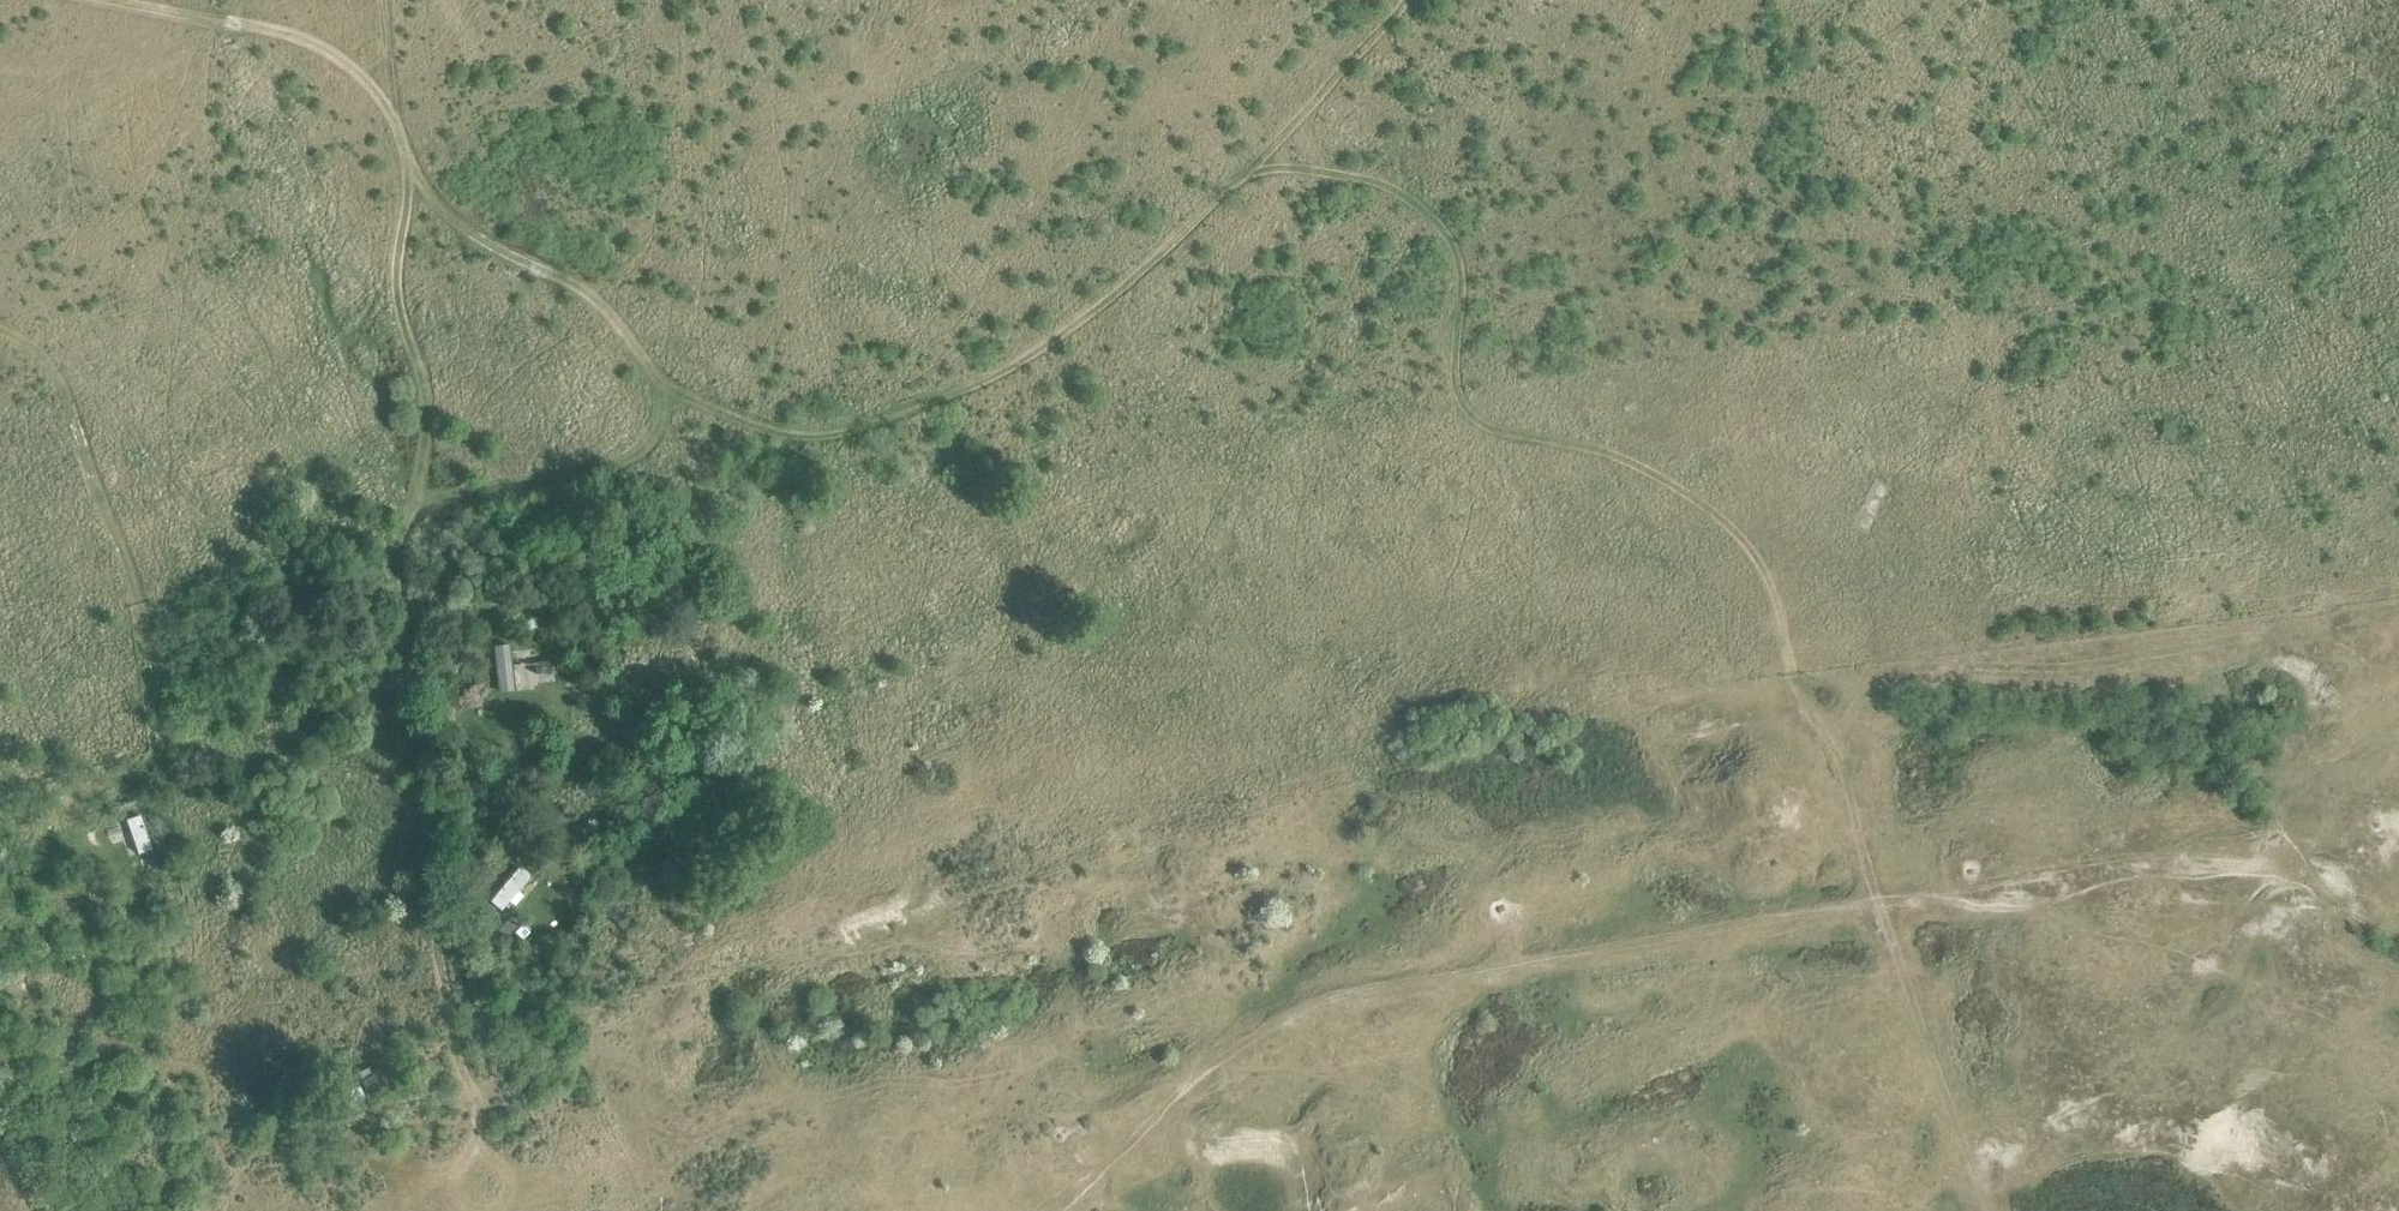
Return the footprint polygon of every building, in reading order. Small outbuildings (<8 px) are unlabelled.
[(516,691),(512,644),(496,646),(500,692),(516,691)] [(153,849),(141,815),(128,820),(140,854),(153,849)] [(521,866),(492,902),(503,911),(511,901),(516,905),(524,896),(519,892),(532,876),(521,866)] [(381,1089),(369,1068),(358,1074),(370,1095),(381,1089)] [(367,1099),(360,1086),(315,1109),(321,1122),(367,1099)]
